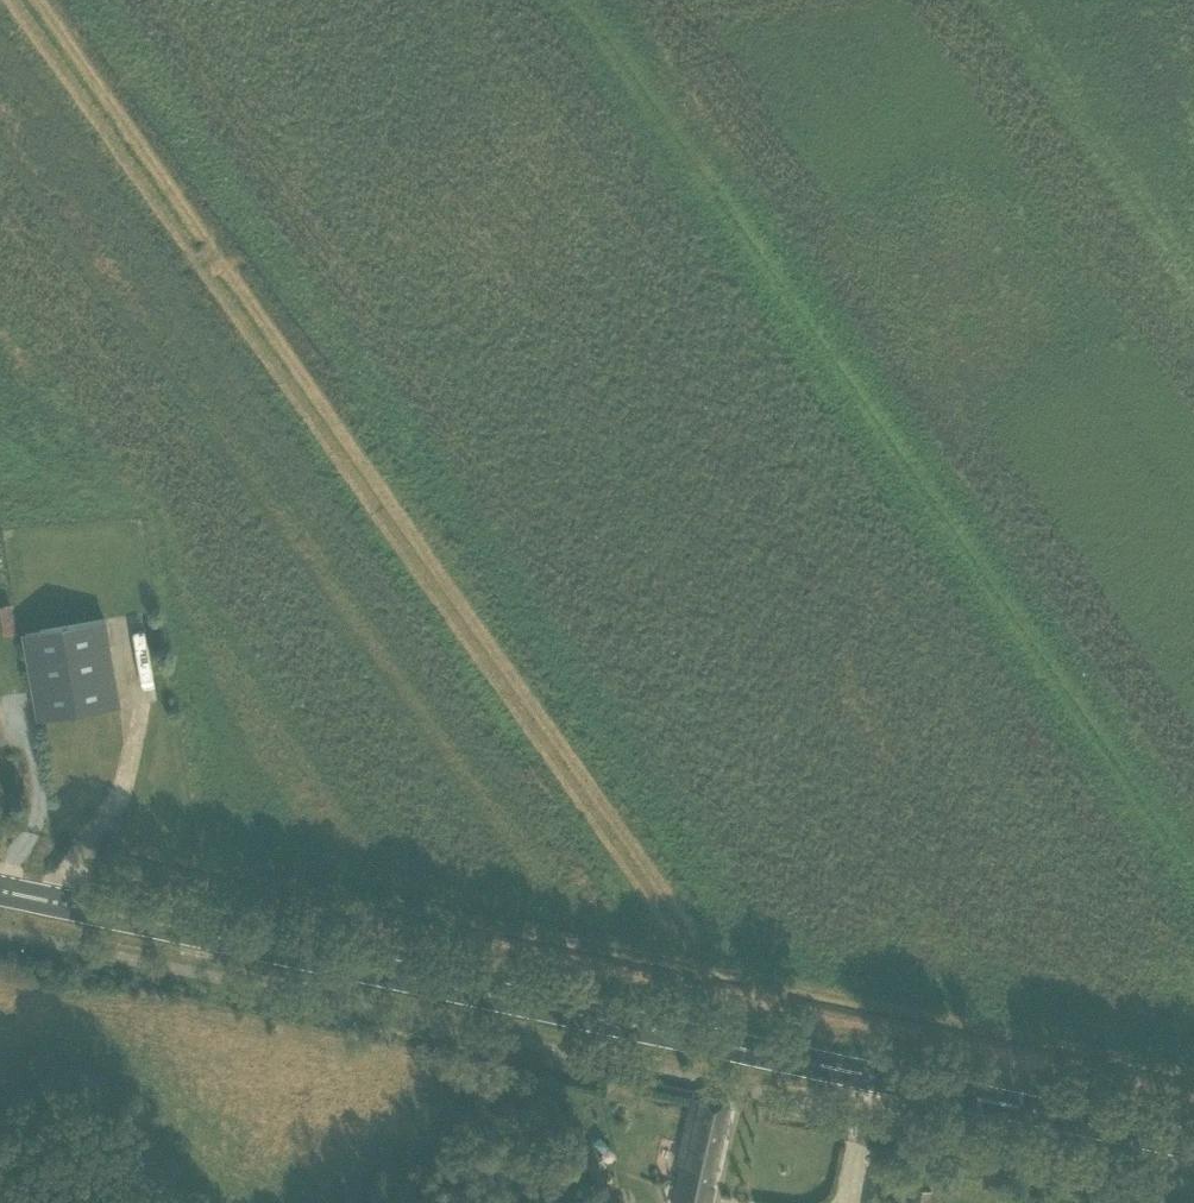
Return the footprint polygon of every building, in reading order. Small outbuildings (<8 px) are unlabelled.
[(25,632),(40,719),(120,705),(104,618),(25,632)] [(726,1129),(731,1106),(692,1097),(687,1121),(678,1162),(683,1163),(674,1202),(710,1202),(726,1129)] [(913,1202),(927,1202),(930,1191),(917,1188),(913,1202)]
